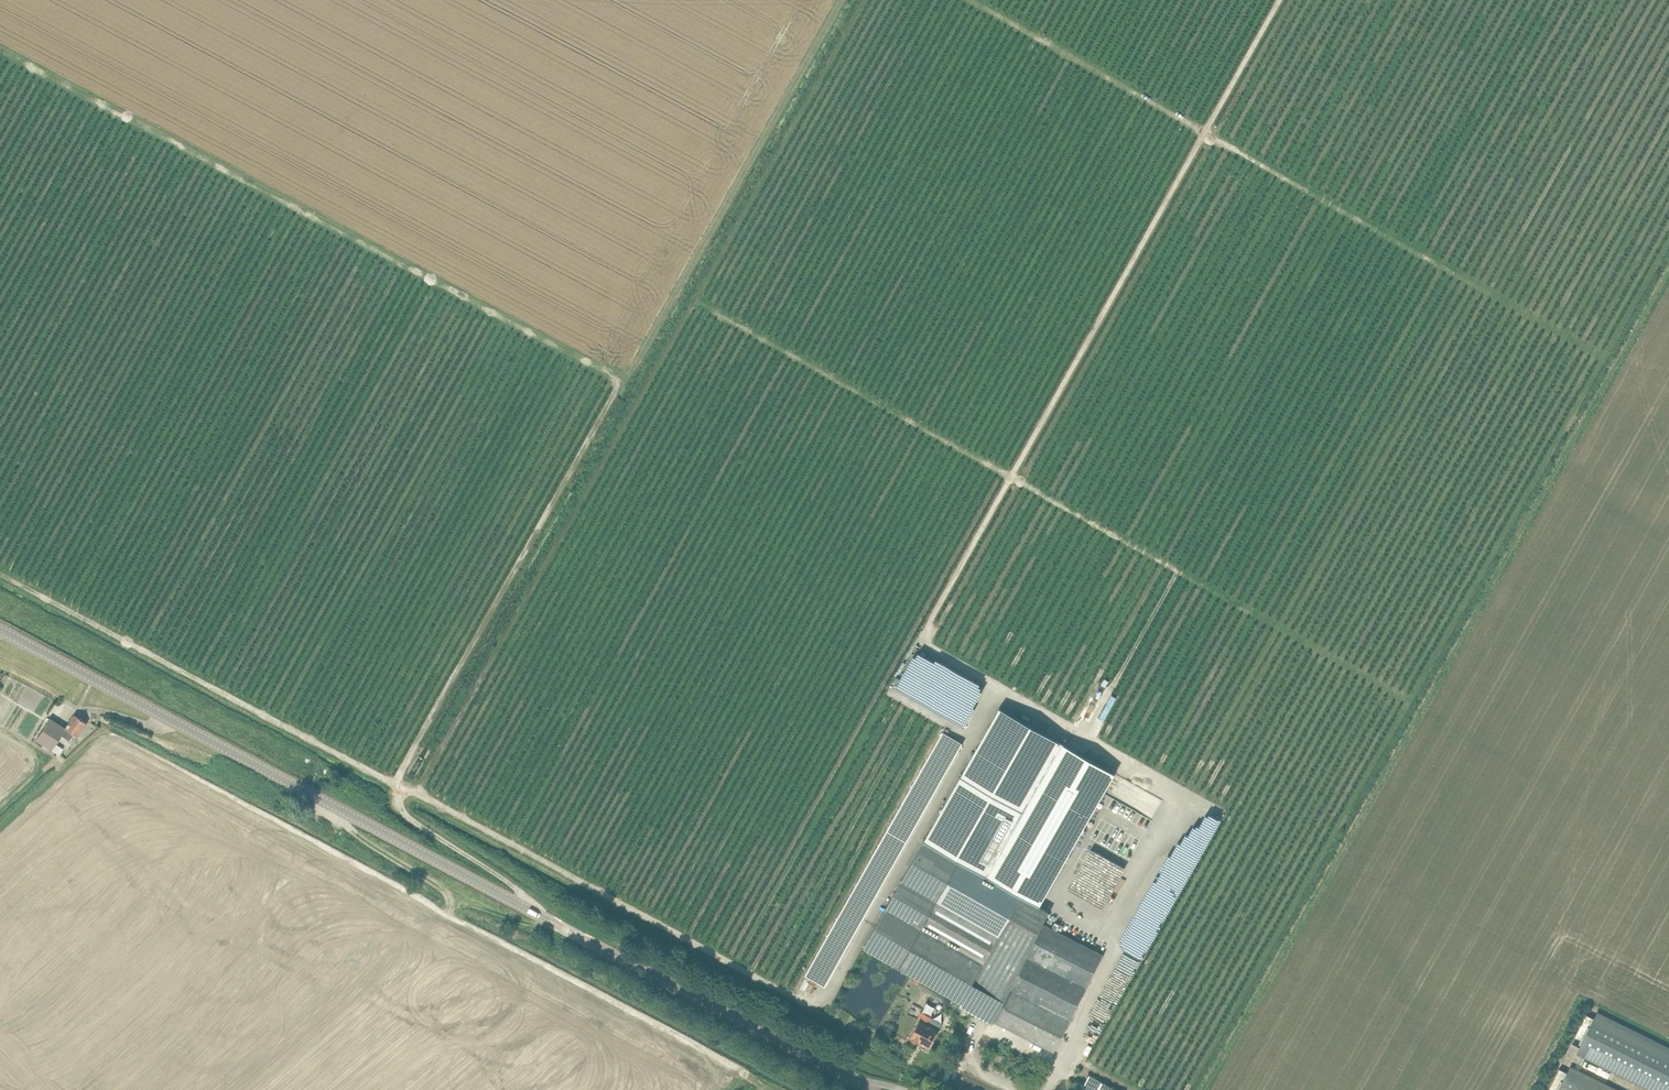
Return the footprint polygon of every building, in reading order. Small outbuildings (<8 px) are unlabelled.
[(999,707),(864,947),(961,1002),(960,1005),(992,1024),(994,1021),(1053,1051),(1103,954),(1060,933),(1063,926),(1055,922),(1052,928),(1031,918),(1114,773),(999,707)] [(76,737),(80,732),(86,723),(74,714),(65,728),(49,718),(43,727),(37,738),(36,739),(52,749),(55,743),(58,739),(61,735),(69,740),(73,735),(76,737)] [(936,745),(913,785),(931,795),(953,754),(936,745)] [(329,751),(326,757),(335,762),(338,756),(329,751)] [(1170,909),(1194,872),(1181,864),(1183,861),(1175,856),(1157,884),(1159,886),(1148,903),(1161,911),(1164,905),(1170,909)] [(1143,942),(1149,934),(1143,929),(1136,936),(1143,942)] [(1124,971),(1136,976),(1148,949),(1136,943),(1124,971)] [(822,946),(806,975),(823,984),(840,955),(822,946)] [(1117,982),(1129,987),(1133,977),(1121,972),(1117,982)] [(928,1000),(926,1007),(938,1011),(940,1004),(928,1000)] [(1576,1054),(1649,1089),(1668,1089),(1668,1048),(1597,1012),(1576,1054)] [(929,1048),(942,1023),(932,1018),(928,1024),(919,1019),(910,1038),(929,1048)] [(1585,1061),(1583,1065),(1607,1078),(1610,1073),(1585,1061)] [(1570,1065),(1567,1072),(1558,1089),(1620,1089),(1570,1065)]
